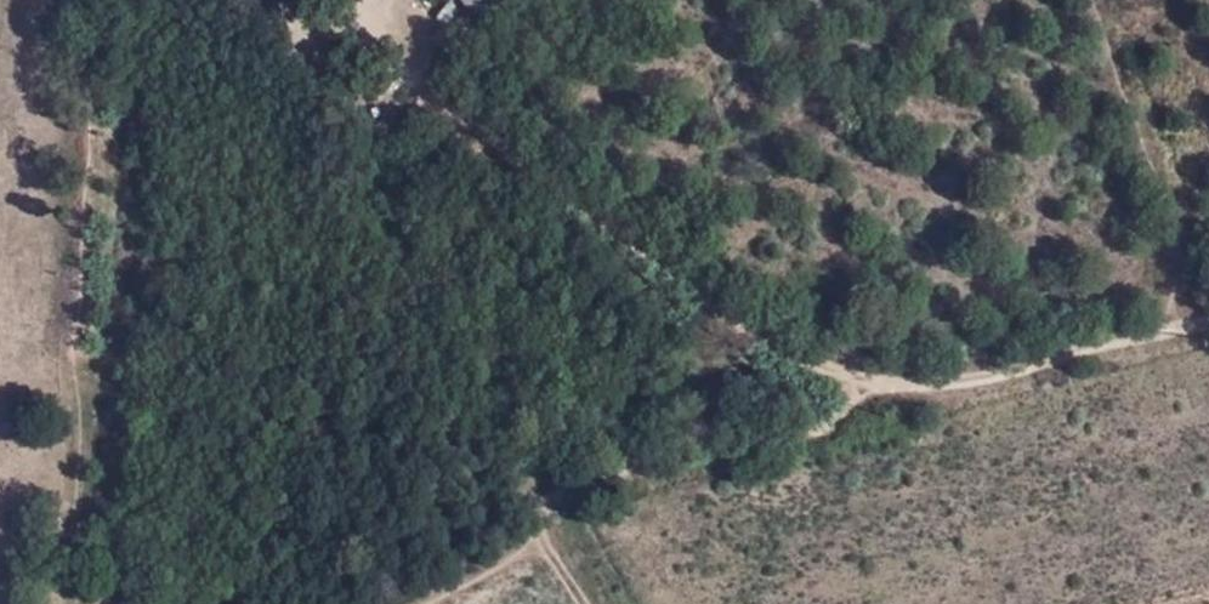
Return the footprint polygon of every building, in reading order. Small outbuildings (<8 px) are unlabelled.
[(445,25),(461,9),(452,0),(420,0),(445,25)]
